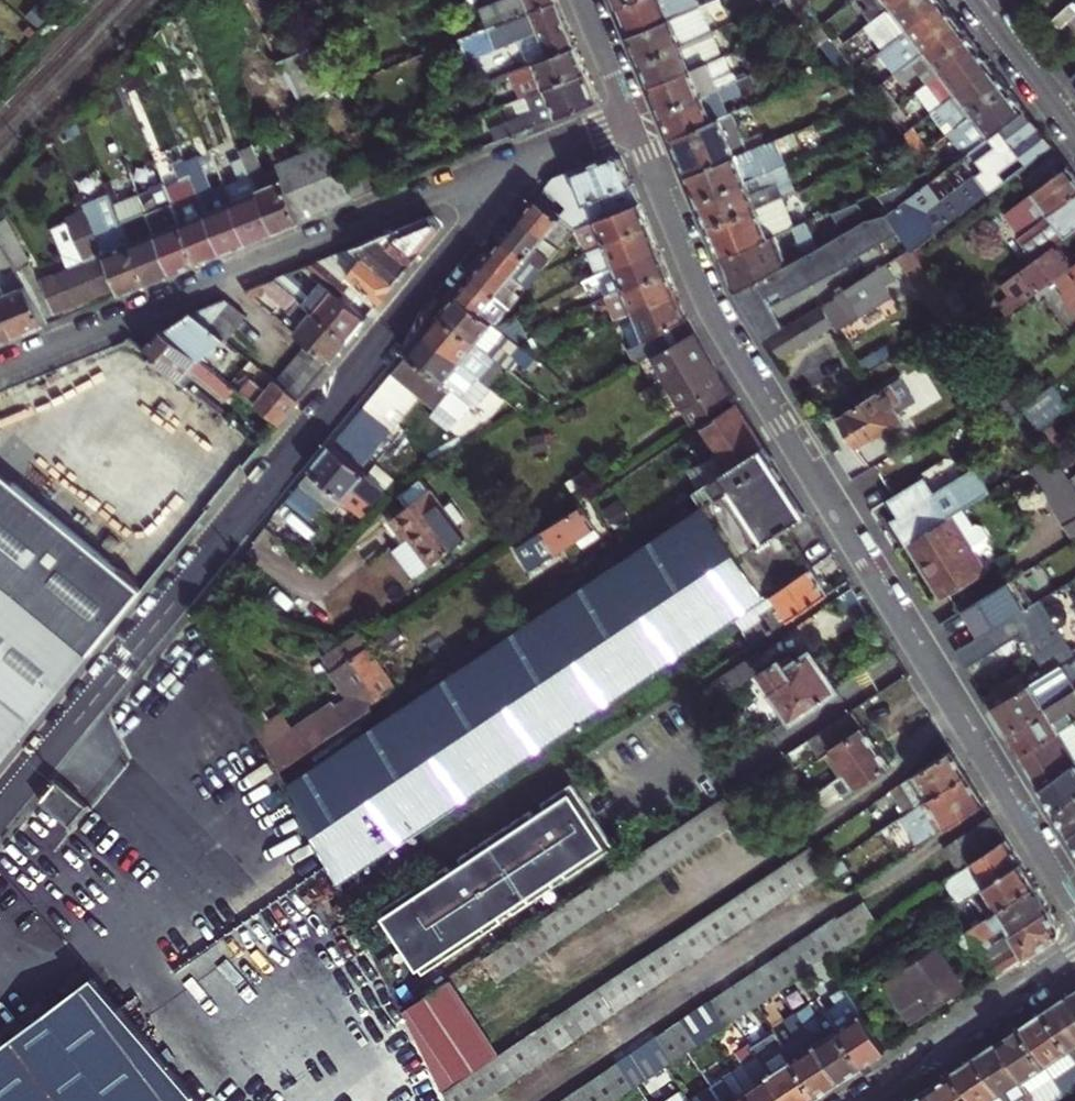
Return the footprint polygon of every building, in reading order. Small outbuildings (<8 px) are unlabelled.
[(490,3),(482,6),(491,27),(556,1),(556,0),(489,0),(490,3)] [(698,8),(694,0),(638,0),(619,7),(622,15),(631,35),(698,8)] [(785,2),(802,24),(803,24),(817,18),(806,4),(803,0),(789,0),(785,2)] [(871,23),(902,0),(864,0),(870,7),(863,12),(871,23)] [(882,49),(943,3),(941,0),(902,0),(871,23),(865,28),(882,49)] [(507,62),(510,72),(575,46),(566,23),(556,1),(491,27),(460,40),(466,56),(494,45),(496,49),(520,39),(526,54),(507,62)] [(36,3),(23,16),(36,29),(49,15),(36,3)] [(943,3),(882,49),(878,53),(894,75),(960,25),(952,15),(943,3)] [(641,61),(709,33),(699,8),(698,8),(631,35),(634,43),(641,61)] [(833,40),(822,26),(817,18),(803,24),(821,47),(822,46),(834,41),(833,40)] [(170,48),(178,44),(172,23),(163,32),(170,48)] [(918,73),(927,85),(977,47),(969,37),(960,25),(894,75),(902,85),(918,73)] [(651,86),(721,57),(711,32),(709,33),(641,61),(646,72),(651,86)] [(838,36),(833,40),(834,41),(838,48),(844,44),(838,36)] [(834,41),(822,46),(839,69),(851,64),(847,60),(838,48),(834,41)] [(170,48),(178,70),(189,65),(181,43),(178,44),(170,48)] [(575,46),(510,72),(489,81),(492,87),(514,78),(521,97),(529,94),(585,71),(580,58),(575,46)] [(916,93),(932,114),(993,68),(985,58),(977,47),(927,85),(916,93)] [(157,50),(143,56),(152,78),(166,71),(157,50)] [(856,52),(847,60),(851,64),(855,70),(865,63),(856,52)] [(662,112),(736,81),(747,77),(745,72),(734,77),(725,56),(721,57),(651,86),(656,97),(662,112)] [(476,71),(481,84),(489,81),(510,72),(507,62),(505,59),(476,71)] [(313,61),(287,72),(303,103),(330,93),(313,61)] [(932,114),(948,135),(1008,89),(1001,79),(993,68),(932,114)] [(490,127),(496,143),(598,102),(591,86),(585,71),(529,94),(535,109),(490,127)] [(753,85),(750,76),(747,77),(736,81),(740,90),(753,85)] [(672,138),(727,115),(722,102),(741,94),(740,90),(736,81),(662,112),(667,124),(672,138)] [(888,114),(896,108),(880,86),(872,92),(876,98),(888,114)] [(1008,89),(948,135),(965,157),(1025,111),(1017,100),(1008,89)] [(913,128),(914,128),(898,107),(896,108),(888,114),(894,121),(904,135),(913,128)] [(912,250),(913,251),(921,245),(937,233),(948,225),(981,199),(1006,180),(1000,172),(1019,157),(1026,165),(1052,146),(1034,123),(1025,111),(965,157),(961,160),(973,176),(941,200),(929,184),(910,198),(889,215),(912,250)] [(731,114),(727,115),(672,138),(679,154),(688,176),(747,152),(731,114)] [(286,128),(265,136),(266,140),(276,164),(297,155),(286,128)] [(920,156),(929,150),(913,128),(904,135),(910,142),(920,156)] [(698,201),(766,174),(786,165),(780,153),(800,145),(794,132),(747,152),(688,176),(693,188),(698,201)] [(276,164),(266,140),(253,145),(264,171),(277,166),(276,164)] [(276,164),(277,166),(300,222),(328,210),(355,199),(343,170),(332,144),(331,141),(325,144),(297,155),(276,164)] [(300,222),(277,166),(264,171),(253,145),(252,145),(241,150),(241,152),(252,176),(274,232),(287,227),(300,222)] [(380,189),(391,185),(379,155),(368,159),(380,189)] [(596,220),(639,202),(627,173),(621,158),(613,155),(554,178),(538,198),(575,229),(579,228),(584,225),(596,220)] [(223,253),(186,162),(184,157),(172,162),(179,179),(165,184),(172,203),(197,263),(210,258),(223,253)] [(249,242),(226,187),(213,192),(199,157),(186,162),(223,253),(236,248),(249,242)] [(355,199),(380,189),(368,159),(343,170),(355,199)] [(781,198),(796,191),(786,165),(766,174),(772,187),(768,188),(774,200),(775,200),(781,198)] [(1067,166),(1003,215),(1020,238),(1074,196),(1074,177),(1069,169),(1067,166)] [(709,227),(773,201),(774,200),(768,188),(772,187),(766,174),(698,201),(702,212),(709,227)] [(274,232),(252,176),(226,187),(249,242),(261,237),(274,232)] [(197,263),(172,203),(160,208),(152,190),(140,195),(172,274),(185,268),(197,263)] [(84,205),(88,214),(117,288),(120,295),(133,289),(146,284),(114,205),(110,194),(84,205)] [(172,274),(140,195),(114,205),(146,284),(159,279),(172,274)] [(1009,281),(1056,245),(1074,231),(1074,196),(1020,238),(992,259),(1009,281)] [(521,218),(559,249),(575,229),(538,198),(529,208),(521,218)] [(775,200),(709,227),(714,240),(721,258),(787,231),(775,200)] [(817,244),(819,248),(788,264),(735,293),(764,339),(784,327),(770,305),(858,255),(857,253),(877,241),(892,231),(897,228),(888,215),(887,213),(870,220),(858,201),(832,212),(844,232),(817,244)] [(596,220),(605,243),(649,225),(644,213),(639,202),(596,220)] [(117,288),(88,214),(70,221),(86,261),(41,279),(54,314),(86,301),(117,288)] [(379,237),(411,265),(427,246),(443,227),(429,216),(379,237)] [(506,237),(543,268),(559,249),(521,218),(513,228),(506,237)] [(0,222),(0,240),(2,244),(15,266),(18,271),(30,264),(5,219),(0,222)] [(605,243),(596,220),(584,225),(587,235),(593,249),(605,243)] [(788,264),(819,248),(807,222),(793,228),(787,231),(721,258),(728,274),(735,293),(788,264)] [(582,236),(587,235),(584,225),(579,228),(582,236)] [(649,225),(605,243),(593,249),(587,252),(596,274),(658,248),(653,236),(649,225)] [(877,241),(880,246),(896,237),(892,231),(877,241)] [(411,265),(379,237),(353,248),(396,284),(403,275),(411,265)] [(490,257),(520,281),(527,287),(537,276),(543,268),(506,237),(498,247),(490,257)] [(2,244),(0,245),(0,269),(3,274),(15,266),(2,244)] [(921,262),(929,275),(937,269),(921,245),(913,251),(921,262)] [(1012,286),(1025,303),(1055,280),(1073,267),(1056,245),(1009,281),(1012,286)] [(377,300),(380,303),(388,294),(396,284),(353,248),(304,267),(341,297),(349,288),(368,303),(370,302),(373,305),(377,300)] [(605,279),(611,295),(667,271),(663,260),(658,248),(596,274),(583,280),(582,280),(585,287),(598,282),(605,279)] [(474,276),(508,303),(511,306),(521,295),(513,289),(517,285),(520,281),(490,257),(482,266),(474,276)] [(929,275),(921,262),(894,278),(896,281),(895,282),(906,300),(935,283),(929,275)] [(1073,267),(1055,280),(1065,294),(1061,296),(1074,314),(1074,265),(1073,267)] [(18,272),(18,271),(15,266),(3,274),(0,276),(0,283),(18,272)] [(885,266),(836,296),(837,297),(770,339),(777,350),(781,358),(833,327),(836,332),(890,299),(884,288),(895,282),(885,266)] [(304,267),(275,280),(349,341),(358,330),(367,319),(341,297),(304,267)] [(621,318),(677,293),(673,284),(667,271),(611,295),(619,314),(614,316),(616,320),(621,318)] [(18,272),(0,283),(0,284),(1,285),(4,293),(5,294),(6,293),(14,308),(9,311),(22,334),(34,329),(47,323),(18,272)] [(458,295),(496,325),(506,313),(503,309),(508,303),(474,276),(466,285),(458,295)] [(605,298),(611,295),(605,279),(598,282),(604,298),(605,298)] [(295,332),(308,343),(331,362),(340,352),(349,341),(275,280),(246,291),(251,296),(265,290),(304,322),(295,332)] [(520,281),(517,285),(524,291),(527,287),(520,281)] [(1009,281),(1004,285),(1008,290),(1012,286),(1009,281)] [(935,283),(906,300),(907,302),(935,284),(935,283)] [(959,319),(971,310),(955,287),(944,296),(958,317),(959,319)] [(9,339),(22,334),(9,311),(14,308),(6,293),(5,294),(4,293),(0,295),(0,343),(9,339)] [(683,307),(677,293),(621,318),(631,341),(626,344),(628,350),(687,318),(683,307)] [(442,314),(496,359),(502,364),(510,370),(518,360),(529,369),(538,358),(517,343),(497,326),(496,325),(458,295),(450,305),(442,314)] [(619,314),(611,295),(605,298),(613,317),(614,316),(619,314)] [(226,300),(209,307),(237,328),(247,316),(236,308),(226,300)] [(227,340),(237,328),(209,307),(194,313),(225,339),(227,340)] [(225,339),(194,313),(180,322),(165,331),(200,360),(225,339)] [(434,325),(425,335),(479,379),(496,359),(442,314),(434,325)] [(516,317),(497,326),(517,343),(526,338),(516,317)] [(639,363),(651,356),(696,333),(687,318),(628,350),(636,364),(639,363)] [(145,351),(156,359),(180,380),(190,369),(228,400),(237,390),(230,384),(200,360),(165,331),(163,329),(154,340),(145,351)] [(696,333),(651,356),(681,410),(691,427),(734,399),(713,363),(696,333)] [(479,379),(425,335),(409,355),(393,375),(420,397),(436,411),(440,414),(444,409),(457,420),(470,404),(475,408),(491,389),(485,384),(479,379)] [(308,343),(297,355),(321,375),(331,362),(308,343)] [(975,351),(966,357),(970,363),(979,357),(975,351)] [(310,387),(321,375),(297,355),(286,368),(310,387)] [(669,416),(681,410),(651,356),(639,363),(669,416)] [(479,379),(485,384),(502,364),(496,359),(479,379)] [(251,360),(239,373),(266,395),(278,382),(276,381),(251,360)] [(300,400),(310,387),(286,368),(276,381),(278,382),(300,400)] [(257,406),(266,395),(239,373),(230,384),(237,390),(257,406)] [(393,375),(333,447),(360,469),(420,397),(393,375)] [(839,416),(838,417),(858,449),(904,422),(898,413),(916,402),(902,379),(892,386),(892,385),(856,406),(854,404),(852,401),(849,399),(845,399),(841,400),(838,403),(837,407),(837,410),(838,414),(839,416)] [(300,400),(278,382),(266,395),(257,406),(280,425),(300,400)] [(1037,433),(1069,408),(1053,385),(1029,403),(1021,409),(1037,433)] [(200,389),(196,393),(222,415),(225,411),(200,389)] [(1021,391),(1012,397),(1021,409),(1029,403),(1021,391)] [(704,425),(709,431),(723,453),(718,457),(695,472),(704,486),(763,447),(750,426),(736,404),(704,425)] [(530,407),(524,414),(530,420),(537,414),(530,407)] [(440,414),(436,411),(431,416),(448,430),(457,420),(444,409),(440,414)] [(119,467),(74,430),(67,440),(111,477),(119,467)] [(703,435),(718,457),(723,453),(709,431),(703,435)] [(1051,431),(1045,436),(1051,443),(1056,439),(1051,431)] [(568,730),(735,618),(755,605),(810,568),(784,530),(805,516),(784,482),(774,465),(771,460),(763,447),(704,486),(697,491),(705,504),(291,782),(340,883),(341,882),(372,862),(568,730)] [(317,466),(301,486),(328,508),(339,494),(365,515),(386,491),(360,469),(333,447),(317,466)] [(1052,455),(1031,469),(1066,525),(1064,526),(1073,541),(1073,540),(1074,540),(1074,488),(1070,481),(1053,455),(1052,455)] [(778,462),(774,465),(784,482),(789,479),(778,462)] [(376,464),(367,474),(385,490),(394,479),(376,464)] [(893,528),(905,546),(907,544),(963,510),(990,493),(974,467),(937,490),(928,477),(888,502),(898,518),(890,522),(893,528)] [(145,587),(0,469),(0,580),(91,654),(144,589),(145,587)] [(301,486),(287,503),(313,525),(328,508),(301,486)] [(404,539),(408,536),(431,566),(467,539),(429,490),(390,520),(397,529),(404,539)] [(633,526),(637,532),(689,496),(685,491),(633,526)] [(516,548),(525,561),(538,553),(545,562),(583,537),(594,529),(596,528),(585,511),(582,505),(516,548)] [(985,545),(963,510),(907,544),(921,567),(929,562),(949,594),(987,571),(975,551),(985,545)] [(594,529),(583,537),(587,543),(598,535),(594,529)] [(1059,550),(1074,576),(1074,543),(1073,540),(1073,541),(1059,550)] [(531,571),(545,562),(538,553),(525,561),(531,571)] [(941,599),(949,594),(929,562),(921,567),(941,599)] [(753,644),(828,595),(810,568),(755,605),(763,617),(744,630),(747,635),(753,644)] [(38,718),(91,654),(0,580),(0,763),(38,718)] [(195,608),(198,610),(212,593),(209,591),(195,608)] [(1006,612),(992,591),(940,623),(942,626),(948,637),(972,623),(981,637),(1011,618),(1018,614),(1014,607),(1006,612)] [(212,593),(198,610),(202,614),(216,597),(212,593)] [(991,710),(1074,658),(1074,656),(1072,650),(1062,634),(1058,628),(1062,626),(1066,622),(1067,617),(1065,612),(1062,609),(1056,607),(1051,609),(1048,611),(1041,600),(1018,614),(1011,618),(981,637),(956,652),(966,669),(1023,635),(1029,643),(1033,651),(1042,665),(1027,674),(1022,671),(982,695),(991,710)] [(735,618),(744,630),(763,617),(755,605),(735,618)] [(356,634),(339,645),(326,654),(325,655),(330,662),(335,670),(332,672),(350,698),(336,707),(332,702),(294,728),(267,746),(280,771),(369,711),(364,703),(384,690),(385,693),(392,688),(387,681),(390,679),(384,671),(382,673),(376,664),(378,662),(373,654),(371,656),(356,634)] [(753,644),(747,635),(742,638),(748,647),(753,644)] [(318,643),(326,654),(339,645),(333,636),(330,636),(318,643)] [(391,636),(382,641),(388,650),(397,644),(391,636)] [(723,652),(728,660),(748,647),(742,638),(723,652)] [(1020,648),(1024,656),(1033,651),(1029,643),(1020,648)] [(777,700),(791,722),(839,690),(812,650),(798,659),(787,666),(781,657),(759,672),(772,692),(777,700)] [(792,650),(781,657),(787,666),(798,659),(792,650)] [(1074,691),(1074,658),(991,710),(996,717),(1006,734),(1074,691)] [(1074,724),(1074,723),(1074,719),(1071,712),(1074,710),(1074,691),(1006,734),(1009,739),(1020,757),(1074,724)] [(777,700),(772,692),(765,697),(770,704),(777,700)] [(267,746),(294,728),(282,711),(258,728),(267,746)] [(874,741),(854,711),(826,729),(794,751),(791,753),(794,759),(813,746),(820,756),(824,754),(831,750),(847,774),(840,778),(813,796),(823,812),(891,767),(874,741)] [(1074,724),(1020,757),(1029,772),(1040,789),(1074,763),(1074,726),(1074,724)] [(831,750),(824,754),(840,778),(847,774),(831,750)] [(905,815),(965,775),(955,758),(950,750),(890,791),(895,799),(899,805),(903,810),(905,815)] [(1074,798),(1074,763),(1040,789),(1046,800),(1055,813),(1074,798)] [(917,847),(983,804),(973,788),(965,775),(905,815),(899,818),(917,847)] [(81,800),(56,779),(39,800),(66,823),(70,826),(87,805),(81,800)] [(420,971),(423,976),(503,923),(499,918),(511,910),(514,915),(555,888),(552,883),(564,875),(567,880),(615,848),(592,815),(573,786),(545,804),(549,809),(537,817),(533,812),(464,858),(467,863),(452,873),(449,869),(381,914),(384,918),(382,920),(417,973),(420,971)] [(880,808),(895,799),(890,791),(875,800),(880,808)] [(727,796),(484,960),(499,982),(743,820),(727,796)] [(1074,832),(1074,798),(1055,813),(1059,820),(1069,836),(1074,832)] [(991,816),(968,832),(983,854),(1006,840),(991,816)] [(983,854),(968,832),(944,848),(958,871),(983,854)] [(960,904),(974,895),(1020,863),(1010,847),(1006,840),(983,854),(958,871),(954,873),(944,880),(953,894),(960,904)] [(828,869),(827,867),(811,844),(798,853),(815,878),(828,869)] [(798,853),(785,862),(802,886),(815,878),(798,853)] [(372,862),(341,882),(351,897),(381,876),(372,862)] [(785,862),(772,870),(789,896),(802,886),(785,862)] [(1020,863),(974,895),(987,917),(1034,887),(1025,872),(1020,863)] [(772,870),(759,880),(775,904),(789,896),(772,870)] [(552,883),(555,888),(567,880),(564,875),(552,883)] [(759,880),(746,888),(762,913),(775,904),(759,880)] [(1034,887),(987,917),(967,930),(976,944),(981,954),(992,946),(987,937),(1006,924),(1012,933),(1049,909),(1038,893),(1034,887)] [(746,888),(733,897),(749,922),(762,913),(746,888)] [(931,910),(938,919),(946,914),(955,908),(960,904),(953,894),(931,910)] [(749,922),(733,897),(719,906),(736,931),(749,922)] [(863,902),(839,919),(854,940),(878,924),(863,902)] [(719,906),(706,915),(723,939),(736,931),(719,906)] [(955,908),(946,914),(958,935),(967,929),(955,908)] [(1058,939),(1060,928),(1049,909),(1012,933),(992,946),(981,954),(996,979),(1027,959),(1058,939)] [(499,918),(503,923),(514,915),(511,910),(499,918)] [(723,939),(706,915),(693,924),(710,948),(723,939)] [(837,916),(824,924),(841,949),(854,940),(839,919),(837,916)] [(710,948),(693,924),(680,932),(697,957),(710,948)] [(824,924),(811,933),(828,958),(841,949),(824,924)] [(967,929),(958,935),(967,950),(976,944),(967,930),(967,929)] [(680,932),(667,941),(683,966),(697,957),(680,932)] [(828,958),(811,933),(798,942),(815,967),(828,958)] [(683,966),(667,941),(654,950),(671,975),(683,966)] [(815,967),(798,942),(785,950),(802,975),(815,967)] [(931,944),(903,962),(908,970),(936,951),(931,944)] [(671,975),(654,950),(641,959),(657,983),(671,975)] [(785,950),(773,959),(789,984),(802,975),(785,950)] [(938,950),(936,951),(908,970),(886,984),(898,1002),(903,1009),(911,1021),(937,1004),(963,987),(938,950)] [(657,983),(641,959),(628,967),(644,993),(657,983)] [(773,959),(760,968),(776,992),(789,984),(773,959)] [(881,976),(886,984),(908,970),(903,962),(881,976)] [(644,993),(628,967),(614,977),(631,1001),(644,993)] [(776,992),(760,968),(747,976),(763,1001),(776,992)] [(763,1001),(747,976),(734,985),(751,1010),(763,1001)] [(631,1001),(614,977),(601,985),(618,1010),(631,1001)] [(98,987),(91,979),(83,985),(16,1035),(0,1047),(0,1100),(196,1100),(98,987)] [(451,981),(404,1012),(444,1089),(499,1052),(451,981)] [(618,1010),(601,985),(588,994),(605,1019),(618,1010)] [(751,1010),(734,985),(721,994),(738,1018),(751,1010)] [(875,1058),(886,1050),(845,986),(831,995),(837,1004),(827,1011),(863,1066),(875,1058)] [(1073,1057),(1074,1055),(1074,992),(1065,999),(1044,1012),(1073,1057)] [(605,1019),(588,994),(575,1003),(592,1028),(605,1019)] [(721,994),(708,1002),(725,1027),(734,1021),(738,1018),(721,994)] [(725,1027),(708,1002),(696,1011),(712,1035),(721,1029),(725,1027)] [(903,1009),(898,1002),(893,1005),(898,1012),(903,1009)] [(592,1028),(575,1003),(562,1012),(579,1037),(592,1028)] [(851,1073),(863,1066),(827,1011),(818,1016),(810,1003),(795,1013),(840,1081),(851,1073)] [(712,1035),(696,1011),(683,1019),(699,1045),(712,1035)] [(579,1037),(562,1012),(549,1021),(566,1045),(579,1037)] [(1053,1076),(1065,1069),(1074,1062),(1074,1060),(1073,1057),(1044,1012),(1032,1020),(1020,1027),(1053,1076)] [(783,1045),(817,1096),(828,1088),(840,1081),(795,1013),(784,1020),(795,1037),(783,1045)] [(699,1045),(683,1019),(670,1028),(686,1053),(699,1045)] [(566,1045),(549,1021),(536,1029),(552,1055),(566,1045)] [(736,1051),(749,1043),(735,1022),(726,1029),(723,1031),(736,1051)] [(997,1041),(1032,1095),(1036,1100),(1046,1100),(1036,1086),(1053,1076),(1020,1027),(1008,1034),(997,1041)] [(670,1028),(657,1037),(673,1062),(686,1053),(670,1028)] [(552,1055),(536,1029),(523,1039),(539,1063),(552,1055)] [(657,1037),(644,1046),(661,1070),(673,1062),(657,1037)] [(787,1100),(809,1100),(817,1096),(783,1045),(778,1037),(766,1044),(765,1041),(753,1049),(787,1100)] [(523,1039),(510,1047),(526,1072),(539,1063),(523,1039)] [(975,1055),(998,1092),(1002,1089),(1005,1093),(1017,1087),(1026,1099),(1032,1095),(997,1041),(986,1048),(975,1055)] [(754,1100),(787,1100),(753,1049),(749,1043),(736,1051),(740,1057),(744,1064),(734,1071),(754,1100)] [(644,1046),(631,1054),(648,1079),(661,1070),(644,1046)] [(496,1056),(513,1081),(526,1072),(510,1047),(503,1052),(496,1056)] [(618,1063),(635,1088),(648,1079),(631,1054),(618,1063)] [(953,1069),(972,1100),(1004,1100),(998,1092),(975,1055),(964,1062),(953,1069)] [(500,1090),(513,1081),(496,1056),(483,1065),(500,1090)] [(730,1064),(734,1071),(744,1064),(740,1057),(730,1064)] [(734,1071),(724,1077),(720,1070),(714,1062),(702,1071),(708,1081),(711,1085),(721,1100),(754,1100),(734,1071)] [(618,1063),(606,1072),(622,1096),(635,1088),(618,1063)] [(734,1071),(730,1064),(720,1070),(724,1077),(734,1071)] [(487,1098),(500,1090),(483,1065),(470,1074),(487,1098)] [(940,1100),(972,1100),(953,1069),(941,1077),(929,1084),(940,1100)] [(593,1080),(607,1100),(615,1100),(622,1096),(606,1072),(593,1080)] [(487,1098),(470,1074),(457,1083),(469,1100),(483,1100),(487,1098)] [(593,1080),(580,1089),(588,1100),(607,1100),(593,1080)] [(450,1100),(469,1100),(457,1083),(445,1091),(450,1100)] [(906,1099),(908,1100),(940,1100),(929,1084),(923,1088),(915,1093),(906,1099)] [(711,1085),(705,1089),(688,1100),(721,1100),(711,1085)] [(632,1092),(638,1100),(649,1100),(640,1087),(636,1089),(632,1092)] [(580,1089),(567,1097),(569,1100),(588,1100),(580,1089)] [(688,1100),(682,1092),(669,1100),(688,1100)]
